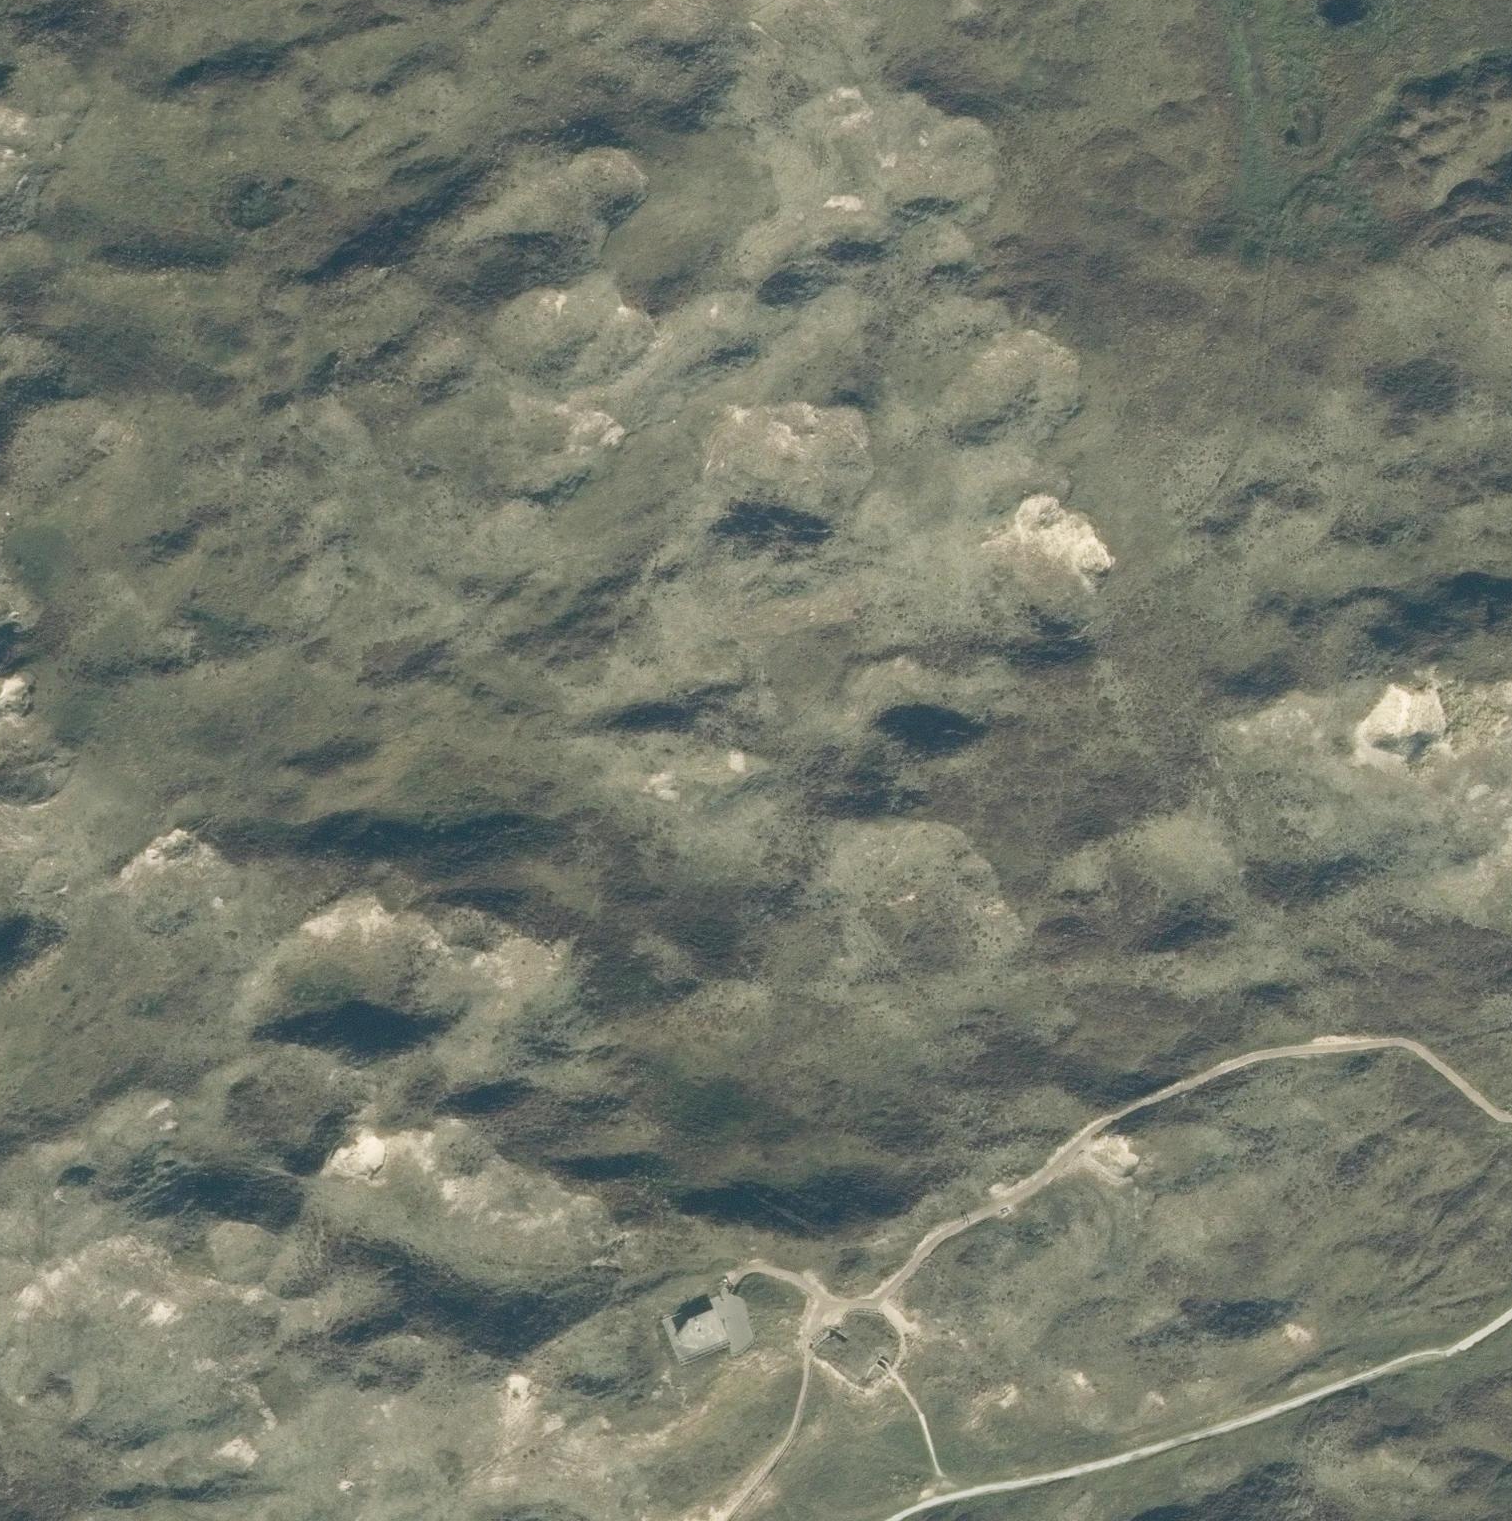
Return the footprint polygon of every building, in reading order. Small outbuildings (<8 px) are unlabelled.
[(683,1346),(700,1348),(725,1337),(713,1308),(689,1318),(677,1332),(683,1346)]
